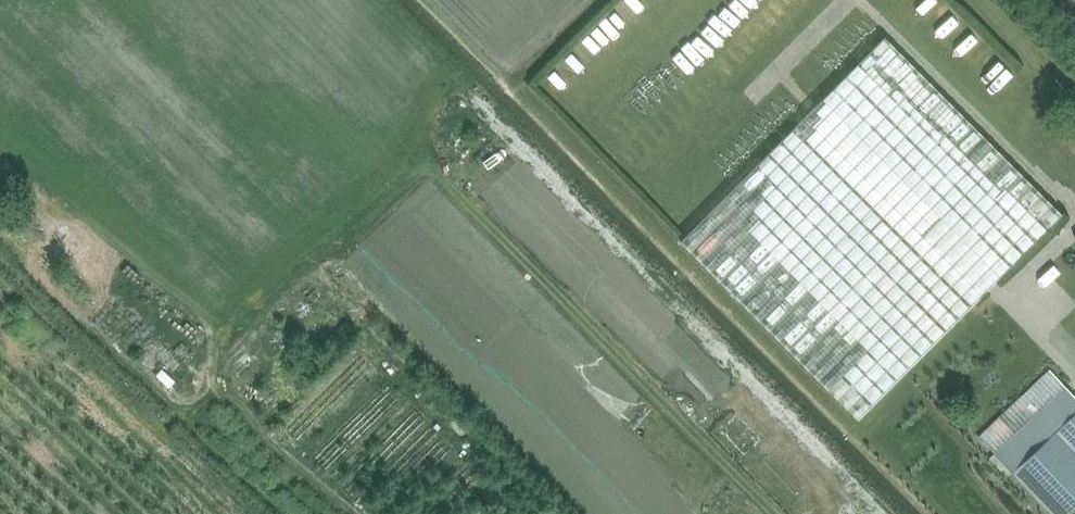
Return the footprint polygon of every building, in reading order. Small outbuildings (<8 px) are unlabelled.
[(464,2),(478,17),(488,8),(480,0),(466,0),(464,2)] [(735,3),(768,40),(812,0),(739,0),(735,3)] [(914,9),(941,34),(959,14),(943,0),(922,0),(914,9)] [(844,23),(799,82),(815,94),(860,35),(844,23)] [(727,46),(740,39),(734,26),(721,33),(727,46)] [(968,26),(950,46),(1024,114),(1044,93),(1025,75),(1023,77),(968,26)] [(859,422),(1062,218),(882,37),(678,241),(859,422)] [(689,51),(654,84),(669,99),(704,67),(689,51)] [(1041,137),(1060,120),(1053,112),(1034,129),(1041,137)] [(164,366),(154,372),(163,388),(173,382),(164,366)] [(1074,508),(1074,395),(1049,370),(979,435),(1013,472),(1053,513),(1069,513),(1074,508)]
